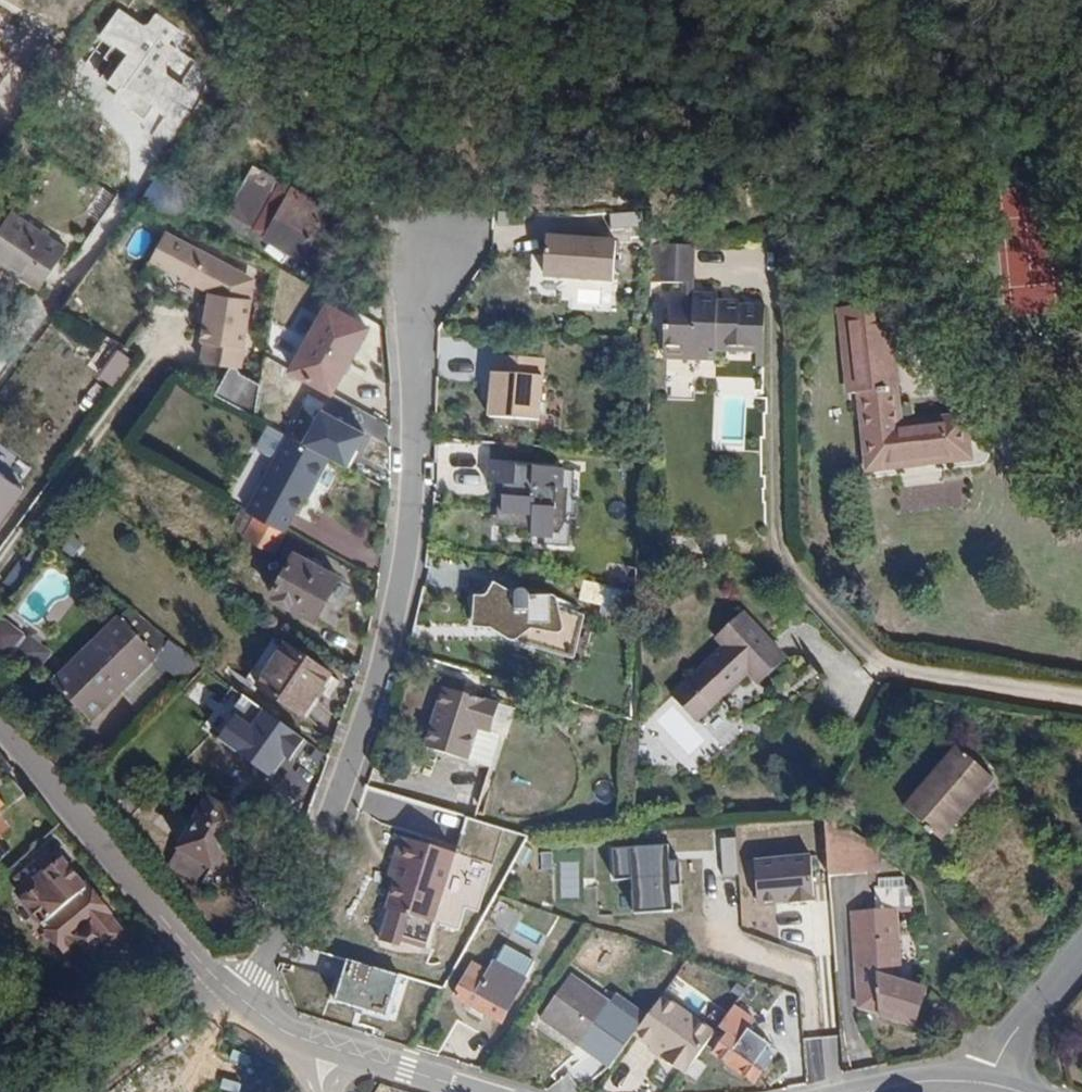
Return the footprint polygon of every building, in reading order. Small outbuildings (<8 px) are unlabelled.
[(115,41),(96,69),(110,80),(123,85),(117,99),(153,123),(182,84),(146,59),(161,36),(127,12),(109,32),(115,41)] [(74,87),(90,96),(100,78),(85,69),(74,87)] [(75,120),(90,96),(74,87),(60,111),(75,120)] [(83,179),(90,169),(72,158),(65,169),(83,179)] [(252,166),(225,212),(241,220),(268,174),(252,166)] [(343,216),(268,174),(241,220),(266,234),(320,263),(324,257),(319,255),(337,222),(339,223),(343,216)] [(191,193),(157,175),(140,197),(176,218),(179,214),(191,193)] [(68,248),(12,211),(0,229),(0,260),(41,288),(68,248)] [(244,273),(167,232),(151,262),(167,270),(169,265),(184,273),(182,278),(210,293),(208,307),(205,324),(202,342),(207,343),(246,349),(254,294),(244,273)] [(318,268),(320,263),(266,234),(264,238),(318,268)] [(546,236),(544,275),(561,276),(560,278),(596,280),(597,278),(614,279),(616,241),(546,236)] [(652,283),(664,283),(665,244),(652,244),(652,283)] [(665,244),(664,283),(696,283),(696,245),(665,244)] [(169,265),(167,270),(182,278),(184,273),(169,265)] [(694,304),(695,292),(671,291),(671,304),(694,304)] [(720,293),(695,292),(694,304),(671,304),(670,324),(665,324),(664,349),(684,349),(684,359),(718,359),(719,339),(738,339),(738,345),(765,345),(766,304),(744,304),(744,309),(719,308),(720,298),(720,293)] [(744,298),(720,298),(719,308),(744,309),(744,304),(744,298)] [(905,459),(971,452),(968,417),(915,423),(913,404),(900,406),(896,376),(891,377),(883,302),(846,307),(856,392),(868,392),(876,467),(906,465),(905,459)] [(332,392),(367,328),(328,305),(292,370),(332,392)] [(205,324),(208,307),(201,306),(199,323),(205,324)] [(246,349),(207,343),(204,363),(243,369),(246,349)] [(684,349),(664,349),(664,358),(684,359),(684,349)] [(539,420),(544,359),(495,355),(490,417),(539,420)] [(261,393),(262,381),(246,379),(241,408),(258,417),(258,413),(261,393)] [(275,395),(261,393),(258,413),(273,415),(275,395)] [(334,458),(292,436),(250,512),(254,514),(285,531),(288,532),(309,495),(315,484),(319,485),(334,458)] [(565,470),(490,464),(488,484),(500,485),(499,498),(504,499),(502,525),(533,527),(532,536),(554,538),(556,508),(562,509),(565,470)] [(319,485),(315,484),(309,495),(313,497),(319,485)] [(231,527),(244,534),(254,514),(250,512),(242,506),(231,527)] [(276,551),(285,531),(254,514),(244,534),(276,551)] [(37,566),(49,550),(40,543),(27,559),(37,566)] [(340,576),(325,568),(311,560),(295,551),(271,595),(315,620),(340,576)] [(311,560),(325,568),(328,562),(315,554),(311,560)] [(18,593),(37,566),(27,559),(23,557),(4,582),(18,593)] [(513,592),(494,584),(485,595),(474,595),(474,626),(490,626),(513,641),(520,637),(532,627),(560,633),(567,631),(556,595),(530,595),(526,589),(518,588),(513,592)] [(599,615),(620,617),(623,588),(602,586),(599,615)] [(92,722),(110,704),(104,698),(118,683),(124,689),(157,654),(142,640),(151,630),(129,609),(121,618),(124,621),(93,654),(87,649),(53,683),(92,722)] [(727,645),(673,695),(697,722),(752,670),(764,683),(787,661),(743,613),(720,635),(727,645)] [(0,616),(0,652),(7,660),(26,634),(1,615),(0,616)] [(119,616),(87,649),(93,654),(124,621),(121,618),(119,616)] [(247,679),(258,686),(285,646),(275,639),(247,679)] [(285,646),(258,686),(304,717),(331,677),(285,646)] [(104,698),(110,704),(124,689),(118,683),(104,698)] [(426,748),(470,761),(479,731),(491,734),(500,704),(443,688),(426,748)] [(479,731),(470,761),(493,767),(502,737),(491,734),(479,731)] [(943,837),(993,776),(955,744),(904,805),(943,837)] [(10,763),(0,751),(0,772),(10,763)] [(208,799),(182,846),(214,866),(219,859),(242,819),(208,799)] [(825,815),(830,876),(872,873),(870,842),(825,815)] [(466,816),(455,853),(491,863),(502,827),(466,816)] [(388,877),(395,879),(407,839),(399,837),(388,877)] [(407,839),(395,879),(386,909),(390,910),(381,942),(403,949),(406,935),(431,941),(435,924),(434,923),(454,853),(407,839)] [(882,872),(882,847),(870,842),(872,873),(882,872)] [(669,844),(613,848),(615,878),(633,877),(635,914),(674,911),(673,884),(681,884),(679,859),(670,860),(669,844)] [(214,866),(182,846),(171,865),(219,893),(234,868),(219,859),(214,866)] [(78,938),(87,949),(115,926),(61,858),(34,879),(39,885),(23,898),(64,949),(78,938)] [(811,859),(755,864),(758,905),(814,900),(811,859)] [(876,887),(873,909),(893,907),(914,907),(913,885),(906,885),(906,877),(880,878),(880,886),(876,887)] [(893,907),(873,909),(851,910),(859,1006),(911,1023),(923,989),(899,980),(893,907)] [(666,948),(650,976),(670,986),(685,959),(666,948)] [(398,975),(348,959),(335,999),(385,1015),(398,975)] [(503,1023),(527,978),(497,962),(491,972),(475,964),(457,997),(503,1023)] [(580,1045),(582,1042),(609,1005),(611,1003),(573,976),(542,1018),(580,1045)] [(736,1004),(720,1027),(729,1035),(714,1056),(756,1086),(774,1060),(744,1040),(758,1019),(736,1004)] [(609,1005),(582,1042),(590,1048),(617,1011),(609,1005)] [(669,1057),(691,1027),(675,1015),(653,1045),(669,1057)]
